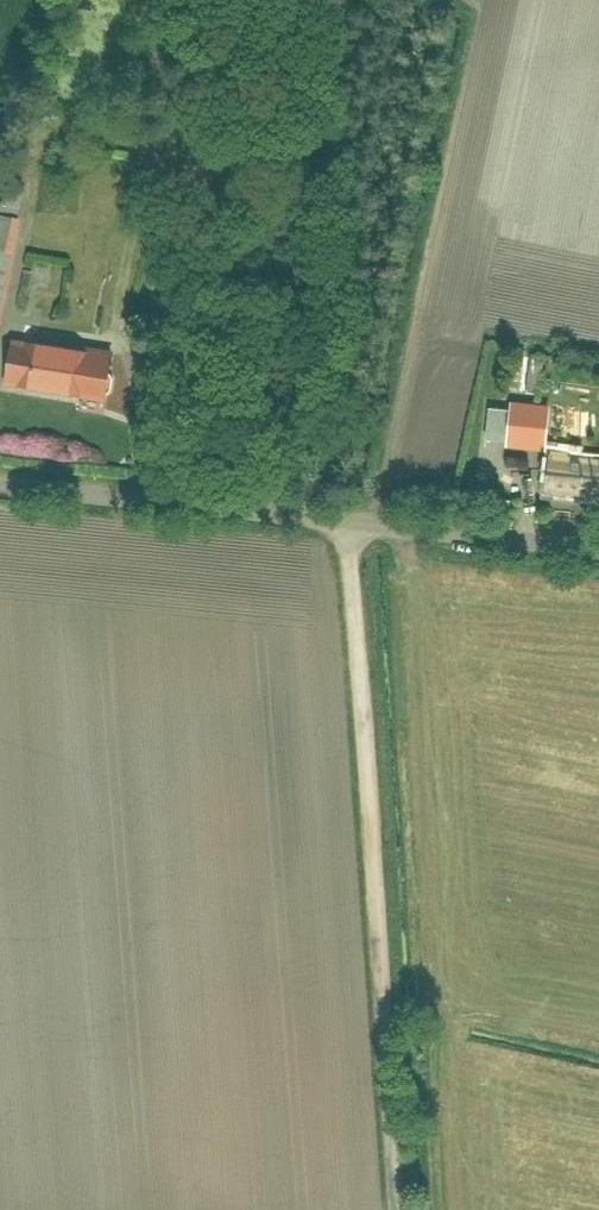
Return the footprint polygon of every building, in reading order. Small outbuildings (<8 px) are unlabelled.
[(23,218),(0,213),(0,328),(23,218)] [(0,334),(0,383),(94,397),(101,349),(0,334)] [(545,452),(544,492),(598,494),(598,452),(548,450),(549,404),(500,402),(498,450),(545,452)]
